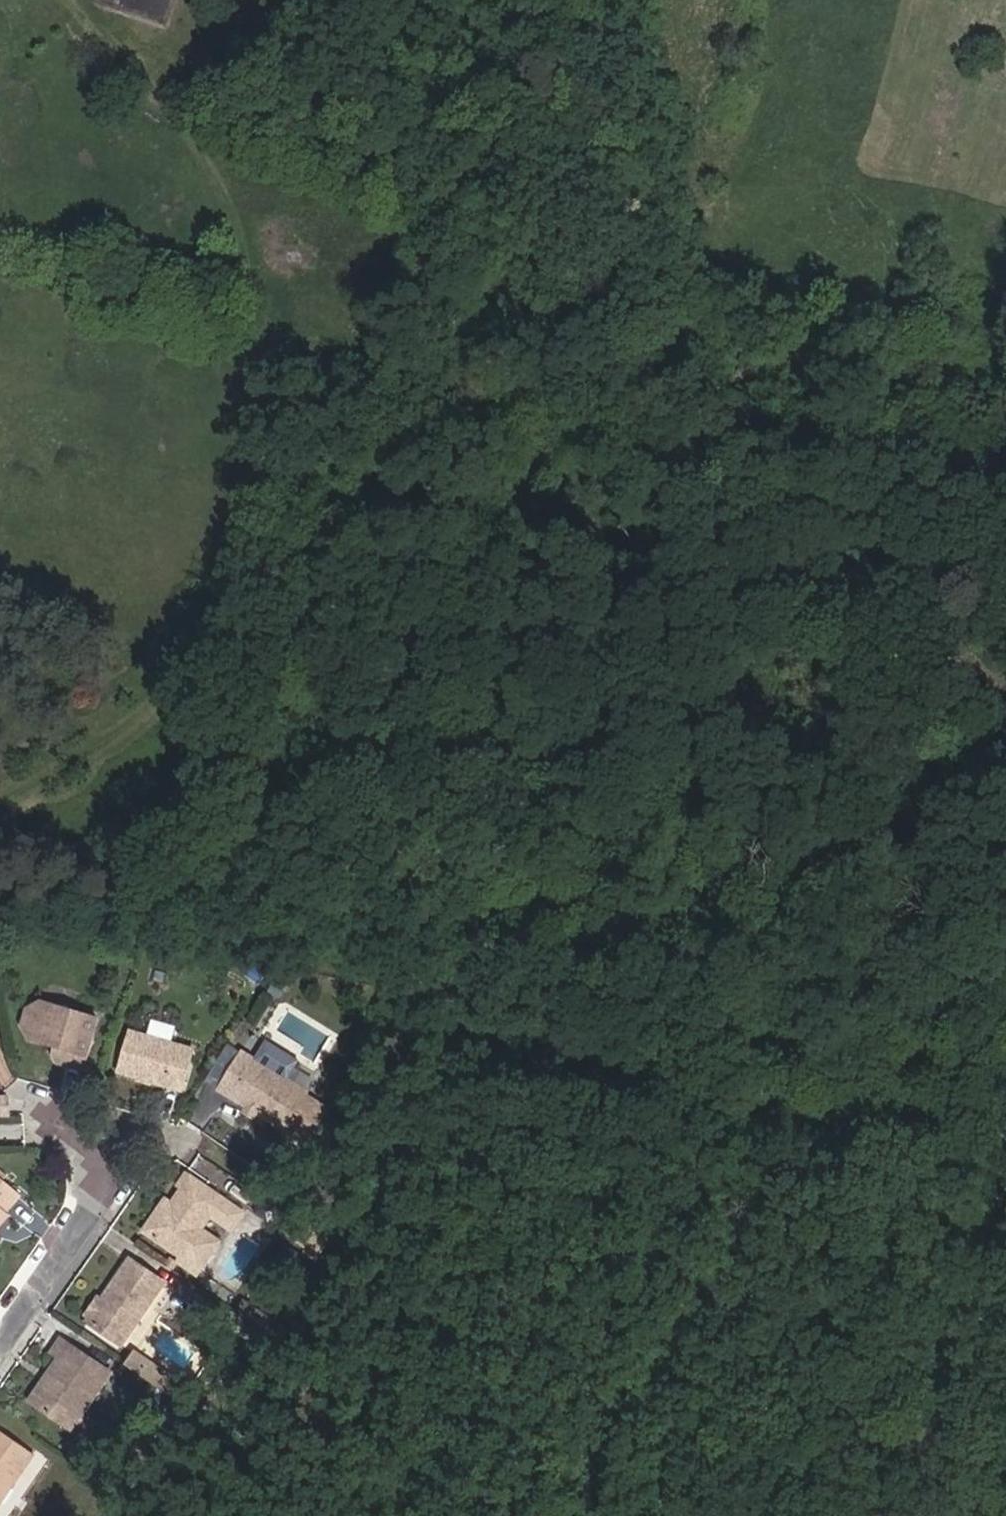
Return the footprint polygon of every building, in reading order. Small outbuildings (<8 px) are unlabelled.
[(244,976),(256,983),(264,970),(253,962),(244,976)] [(280,996),(288,984),(278,978),(271,990),(280,996)] [(53,1061),(79,1068),(94,1020),(39,1003),(25,1012),(20,1026),(29,1040),(52,1046),(53,1061)] [(118,1071),(179,1089),(190,1050),(129,1032),(118,1071)] [(308,1095),(241,1052),(217,1088),(244,1105),(258,1114),(285,1131),(283,1133),(306,1147),(329,1112),(306,1097),(308,1095)] [(254,1120),(258,1114),(244,1105),(240,1111),(254,1120)] [(177,1186),(183,1190),(191,1178),(186,1174),(177,1186)] [(152,1221),(144,1231),(182,1258),(200,1232),(210,1217),(232,1231),(244,1214),(191,1178),(183,1190),(171,1206),(158,1225),(152,1221)] [(3,1216),(19,1198),(0,1182),(0,1224),(6,1217),(3,1216)] [(152,1221),(158,1225),(171,1206),(165,1202),(152,1221)] [(200,1232),(178,1263),(190,1271),(212,1239),(200,1232)] [(317,1259),(325,1245),(303,1232),(295,1245),(309,1254),(317,1259)] [(234,1283),(237,1284),(262,1249),(243,1237),(214,1278),(230,1289),(234,1283)] [(305,1260),(313,1264),(317,1259),(309,1254),(305,1260)] [(119,1347),(162,1286),(127,1263),(106,1293),(110,1296),(107,1301),(102,1298),(100,1302),(92,1302),(83,1314),(86,1322),(84,1323),(119,1347)] [(249,1341),(256,1331),(233,1315),(226,1324),(249,1341)] [(76,1407),(83,1412),(107,1377),(60,1343),(51,1355),(58,1360),(48,1374),(51,1377),(47,1384),(43,1381),(30,1403),(63,1425),(76,1407)] [(159,1371),(133,1353),(125,1365),(151,1382),(159,1371)] [(185,1388),(159,1371),(151,1382),(177,1400),(185,1388)] [(63,1425),(71,1430),(83,1412),(76,1407),(63,1425)] [(31,1457),(0,1435),(0,1501),(31,1457)]
